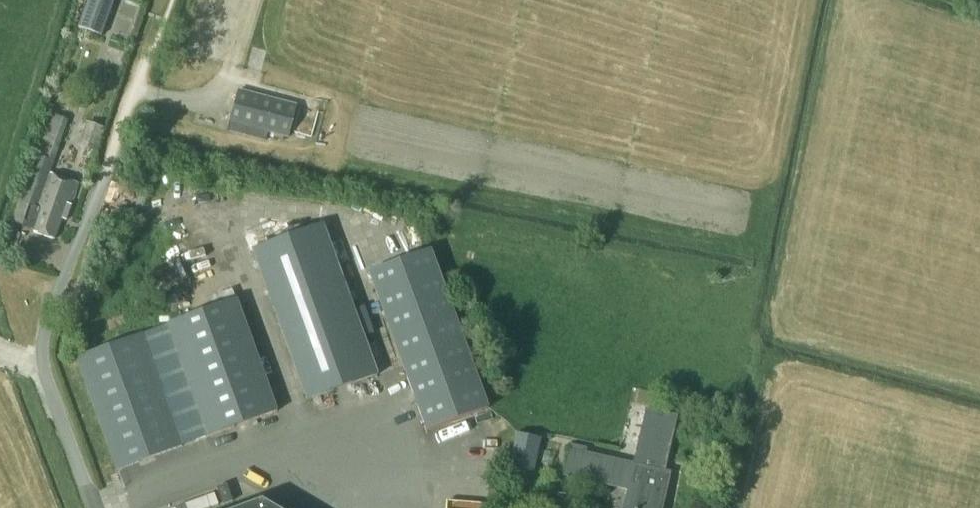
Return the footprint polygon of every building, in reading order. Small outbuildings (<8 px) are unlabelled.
[(78,27),(102,35),(115,0),(87,0),(78,27)] [(113,28),(132,32),(139,0),(119,0),(113,28)] [(238,89),(229,122),(288,137),(297,104),(238,89)] [(13,222),(35,229),(33,232),(54,239),(61,218),(66,220),(79,183),(50,173),(68,119),(51,112),(13,222)] [(323,223),(251,248),(306,399),(377,373),(323,223)] [(368,271),(426,430),(488,408),(430,249),(368,271)] [(166,325),(155,329),(195,440),(207,435),(276,410),(235,298),(166,323),(166,325)] [(141,332),(75,356),(115,468),(182,444),(195,440),(155,329),(142,333),(141,332)] [(579,477),(629,488),(624,507),(661,507),(665,491),(659,489),(676,417),(646,410),(634,464),(584,453),(585,448),(571,445),(565,474),(579,477)] [(516,431),(509,467),(534,472),(541,437),(516,431)] [(240,506),(232,485),(178,505),(179,507),(233,507),(240,506)] [(262,500),(240,507),(276,507),(262,500)]
